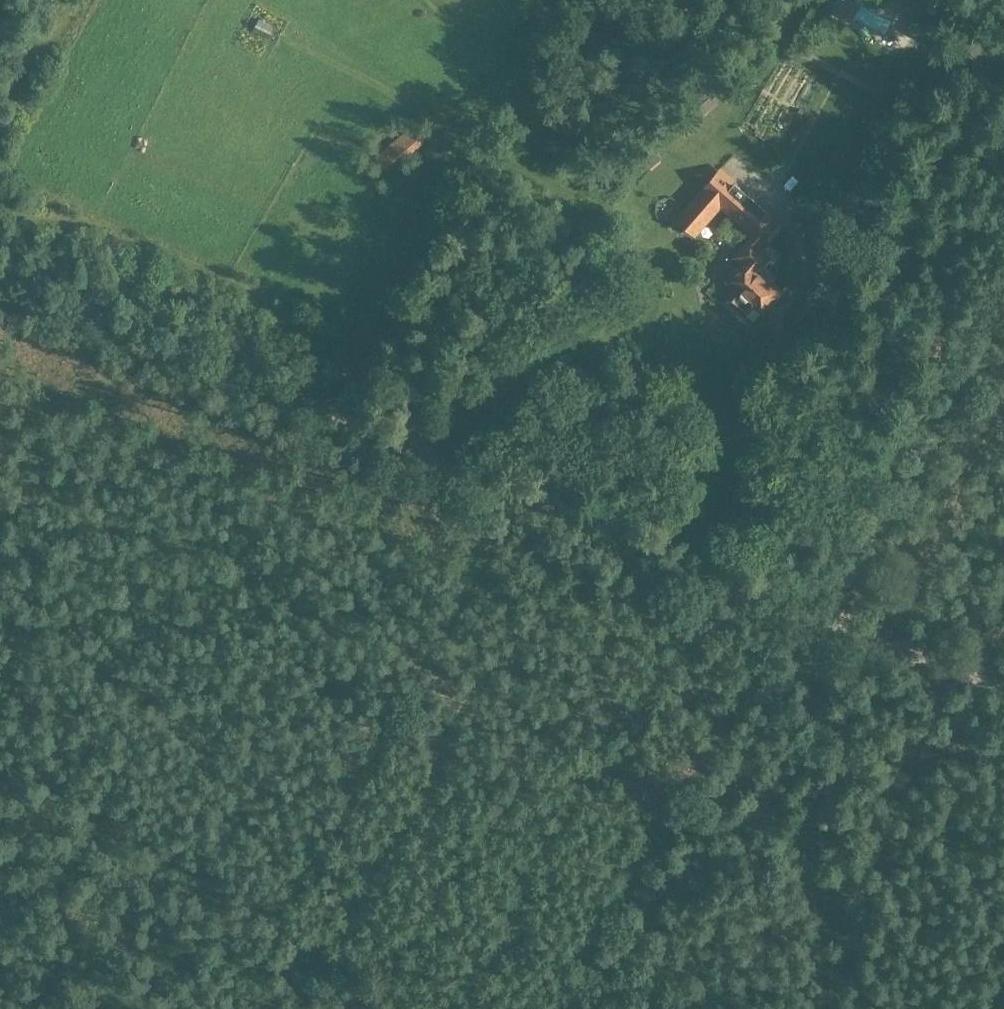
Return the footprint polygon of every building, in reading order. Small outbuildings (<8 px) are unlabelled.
[(815,16),(837,24),(846,0),(820,0),(815,16)] [(929,43),(937,25),(915,15),(907,33),(929,43)] [(259,19),(254,32),(268,39),(274,26),(259,19)] [(374,157),(388,173),(426,142),(412,126),(374,157)] [(734,257),(741,263),(725,280),(736,291),(728,301),(745,315),(754,306),(762,313),(781,292),(759,271),(770,256),(758,246),(779,220),(722,170),(692,207),(713,226),(726,212),(753,235),(734,257)] [(726,223),(713,238),(733,255),(746,240),(726,223)]
